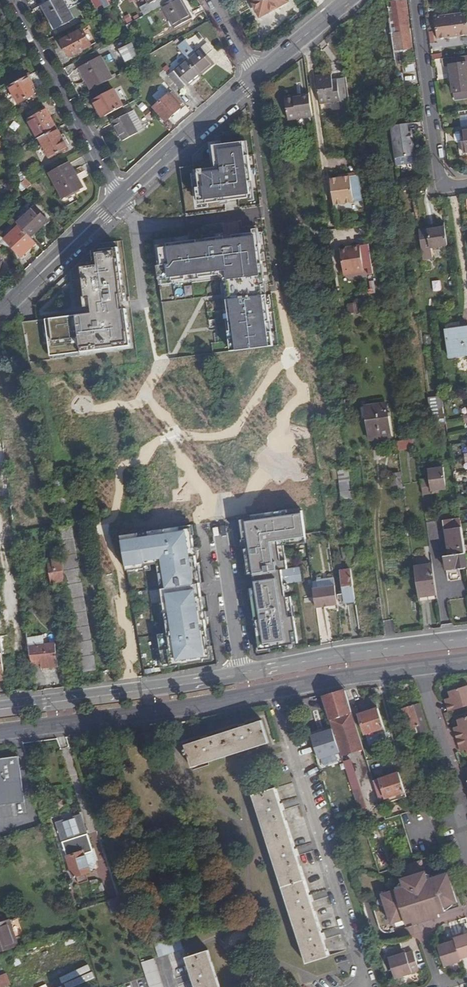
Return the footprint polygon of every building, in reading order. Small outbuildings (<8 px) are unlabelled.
[(67,0),(50,0),(44,3),(57,27),(76,16),(67,0)] [(154,11),(166,4),(172,1),(171,0),(149,0),(154,11)] [(186,0),(174,0),(172,1),(166,4),(178,26),(195,17),(186,0)] [(261,16),(290,1),(289,0),(253,0),(261,16)] [(401,41),(414,39),(410,10),(411,10),(409,0),(395,0),(401,41)] [(392,17),(377,19),(378,27),(380,41),(382,50),(383,60),(398,58),(392,17)] [(90,25),(85,28),(94,43),(98,41),(90,25)] [(85,28),(64,39),(73,55),(94,43),(85,28)] [(442,31),(445,57),(447,57),(466,55),(466,42),(465,28),(442,31)] [(190,39),(182,45),(192,57),(191,58),(204,73),(218,62),(211,53),(216,48),(211,41),(205,46),(200,51),(190,39)] [(134,42),(121,48),(128,61),(141,54),(134,42)] [(409,51),(410,61),(418,61),(416,50),(409,51)] [(102,54),(79,65),(90,86),(113,75),(102,54)] [(453,64),(466,62),(466,55),(447,57),(448,65),(453,64)] [(191,88),(206,75),(204,73),(191,58),(176,69),(177,70),(171,75),(183,90),(189,86),(191,88)] [(453,64),(457,91),(466,89),(466,62),(453,64)] [(335,71),(319,73),(323,101),(344,99),(341,79),(336,80),(335,71)] [(345,106),(352,106),(352,100),(348,73),(341,74),(341,79),(344,99),(345,106)] [(37,93),(28,76),(12,86),(21,102),(37,93)] [(95,97),(105,115),(126,103),(116,86),(95,97)] [(419,98),(418,86),(406,87),(408,99),(419,98)] [(151,95),(156,104),(168,96),(163,87),(151,95)] [(457,91),(458,98),(466,96),(466,89),(457,91)] [(172,93),(155,109),(168,123),(186,107),(172,93)] [(296,95),(287,97),(291,120),(315,116),(312,95),(303,96),(303,98),(297,99),(296,95)] [(134,109),(130,112),(136,124),(141,122),(134,109)] [(30,120),(40,138),(41,138),(58,128),(48,110),(30,120)] [(136,124),(130,112),(115,119),(125,138),(139,130),(136,124)] [(411,122),(394,125),(398,157),(419,154),(416,130),(412,131),(411,122)] [(69,148),(58,128),(41,138),(52,158),(69,148)] [(230,131),(185,173),(190,213),(204,211),(203,203),(256,197),(253,180),(257,181),(253,155),(258,154),(255,132),(235,134),(234,131),(230,131)] [(396,151),(386,152),(387,162),(397,161),(396,151)] [(72,163),(52,174),(66,198),(86,187),(72,163)] [(362,173),(348,175),(351,202),(366,200),(362,173)] [(348,175),(339,176),(343,203),(351,202),(348,175)] [(337,204),(343,203),(339,176),(334,177),(337,204)] [(33,185),(30,179),(23,183),(29,189),(33,185)] [(39,207),(21,223),(22,225),(34,237),(51,221),(39,207)] [(434,239),(450,237),(448,220),(420,224),(424,251),(435,250),(434,239)] [(31,249),(39,242),(34,237),(22,225),(8,238),(25,257),(33,251),(31,249)] [(194,235),(158,239),(163,281),(177,280),(231,273),(234,298),(231,299),(238,350),(274,346),(267,293),(259,232),(194,240),(194,235)] [(97,312),(33,320),(40,360),(134,348),(129,307),(122,240),(114,242),(75,277),(79,307),(96,305),(97,312)] [(375,267),(371,243),(354,245),(354,247),(342,248),(346,271),(366,268),(375,267)] [(362,302),(351,303),(352,313),(363,312),(362,302)] [(450,356),(466,354),(466,324),(448,327),(450,356)] [(444,397),(430,399),(434,428),(448,426),(448,421),(444,397)] [(368,405),(372,439),(392,437),(388,403),(368,405)] [(430,433),(417,435),(418,444),(431,442),(430,433)] [(399,439),(400,448),(417,445),(416,436),(399,439)] [(429,468),(432,489),(441,488),(448,487),(445,466),(429,468)] [(397,487),(405,486),(403,471),(395,472),(397,487)] [(352,482),(343,483),(344,495),(353,493),(352,482)] [(434,500),(425,500),(427,515),(436,514),(434,500)] [(310,533),(306,509),(245,519),(264,649),(300,641),(293,595),(289,596),(283,543),(311,540),(310,533)] [(466,566),(466,559),(465,543),(462,521),(461,517),(445,520),(446,531),(448,531),(451,555),(447,555),(449,568),(451,568),(461,567),(466,566)] [(75,523),(60,525),(66,559),(70,580),(73,599),(74,605),(75,611),(80,641),(83,657),(84,661),(85,670),(100,667),(97,653),(84,575),(75,523)] [(195,523),(125,534),(131,569),(162,565),(172,631),(163,633),(169,665),(215,659),(195,523)] [(57,582),(70,580),(66,559),(53,561),(57,582)] [(420,598),(439,596),(434,563),(415,566),(420,598)] [(461,567),(451,568),(453,578),(463,576),(461,567)] [(344,600),(359,599),(358,598),(355,576),(354,569),(345,570),(348,592),(344,593),(344,600)] [(319,604),(341,601),(339,583),(317,585),(319,604)] [(420,605),(440,602),(439,596),(420,598),(420,605)] [(63,613),(75,611),(74,605),(62,607),(63,613)] [(5,651),(7,661),(35,658),(33,645),(31,631),(3,634),(5,651)] [(8,675),(7,661),(5,651),(2,652),(0,641),(0,676),(8,675)] [(83,657),(80,641),(64,644),(67,659),(68,666),(76,665),(76,662),(84,661),(83,657)] [(58,642),(33,645),(35,658),(35,663),(45,661),(45,666),(61,664),(58,642)] [(451,713),(466,708),(461,689),(451,693),(453,698),(450,699),(452,704),(448,705),(451,713)] [(332,724),(355,717),(346,691),(324,698),(327,708),(332,724)] [(421,739),(430,736),(420,703),(404,709),(410,728),(417,726),(421,739)] [(312,732),(332,725),(332,724),(327,708),(306,715),(312,732)] [(367,734),(385,728),(379,709),(361,715),(367,734)] [(357,723),(355,717),(332,724),(332,725),(341,751),(342,756),(365,749),(357,723)] [(460,740),(466,738),(466,719),(460,721),(462,727),(459,728),(461,733),(458,734),(460,740)] [(193,767),(269,743),(262,721),(186,745),(193,767)] [(23,787),(19,757),(0,759),(0,806),(25,803),(23,787)] [(352,760),(344,763),(360,810),(360,811),(368,808),(352,760)] [(261,776),(264,785),(274,782),(271,772),(261,776)] [(387,798),(406,793),(400,773),(375,781),(381,803),(388,801),(387,798)] [(330,956),(276,788),(254,795),(308,963),(330,956)] [(438,791),(430,793),(433,801),(440,799),(438,791)] [(89,834),(64,843),(75,877),(91,872),(86,855),(94,852),(95,852),(89,834)] [(97,862),(94,852),(86,855),(91,872),(97,862)] [(423,861),(416,863),(432,916),(440,914),(447,911),(446,908),(459,903),(449,875),(430,881),(423,861)] [(405,920),(406,924),(414,922),(419,920),(419,921),(432,916),(416,863),(399,869),(405,889),(387,894),(396,923),(405,920)] [(392,924),(396,923),(387,894),(383,895),(392,924)] [(340,933),(327,895),(320,898),(333,936),(340,933)] [(441,917),(440,914),(432,916),(419,921),(420,924),(441,917)] [(18,946),(10,921),(0,924),(0,952),(18,946)] [(145,933),(138,936),(142,947),(149,945),(145,933)] [(466,958),(466,935),(463,936),(462,934),(454,937),(455,939),(462,960),(466,958)] [(160,957),(184,949),(180,937),(156,944),(160,957)] [(463,963),(462,960),(455,939),(448,942),(449,945),(439,948),(446,968),(463,963)] [(390,956),(396,976),(419,969),(413,949),(406,951),(405,948),(398,950),(399,953),(390,956)] [(210,950),(187,958),(197,986),(221,986),(210,950)] [(155,960),(142,963),(150,986),(164,986),(155,960)] [(0,961),(0,986),(8,986),(12,985),(8,974),(5,975),(0,961)]
